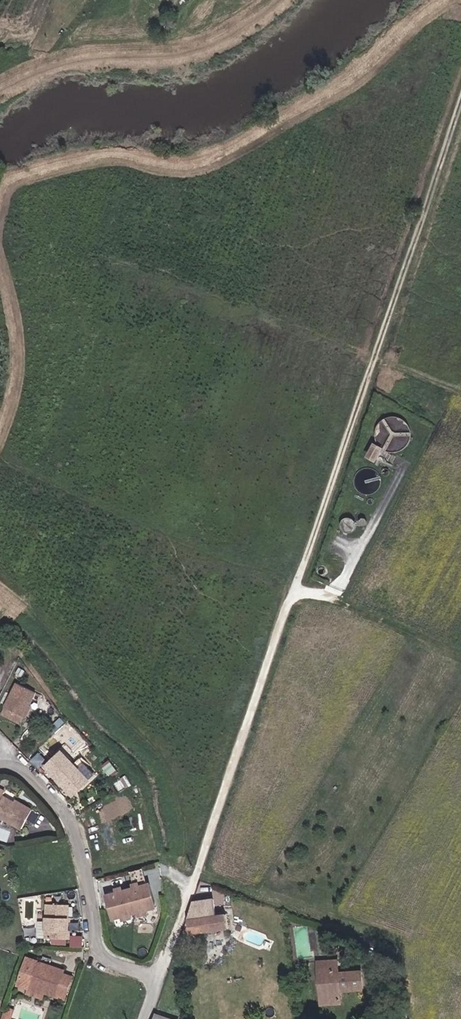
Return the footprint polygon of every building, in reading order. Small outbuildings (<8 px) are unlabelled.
[(401,453),(415,427),(388,413),(374,439),(401,453)] [(378,445),(372,457),(380,461),(385,449),(378,445)] [(8,688),(26,699),(39,675),(21,665),(8,688)] [(26,699),(8,688),(3,697),(21,708),(26,699)] [(60,739),(44,753),(57,767),(73,752),(60,739)] [(57,767),(71,782),(87,768),(73,752),(57,767)] [(24,814),(37,793),(0,771),(0,800),(24,814)] [(115,883),(107,884),(112,908),(155,899),(150,875),(143,877),(142,874),(135,876),(135,879),(122,881),(122,878),(114,880),(115,883)] [(49,893),(48,925),(70,926),(72,894),(49,893)] [(191,915),(192,928),(230,925),(229,910),(219,910),(218,895),(195,896),(191,915)] [(72,945),(85,945),(85,934),(73,933),(72,945)] [(17,973),(23,975),(38,980),(60,988),(68,968),(58,965),(45,960),(47,953),(26,946),(17,973)] [(331,988),(345,988),(345,978),(366,977),(365,961),(341,962),(339,949),(322,950),(323,962),(329,962),(331,988)] [(45,960),(58,965),(61,958),(47,953),(45,960)] [(329,962),(323,962),(325,995),(346,994),(345,988),(331,988),(329,962)] [(38,980),(23,975),(21,981),(36,986),(38,980)] [(0,1008),(0,1011),(7,1013),(11,1001),(3,998),(0,1008)]
